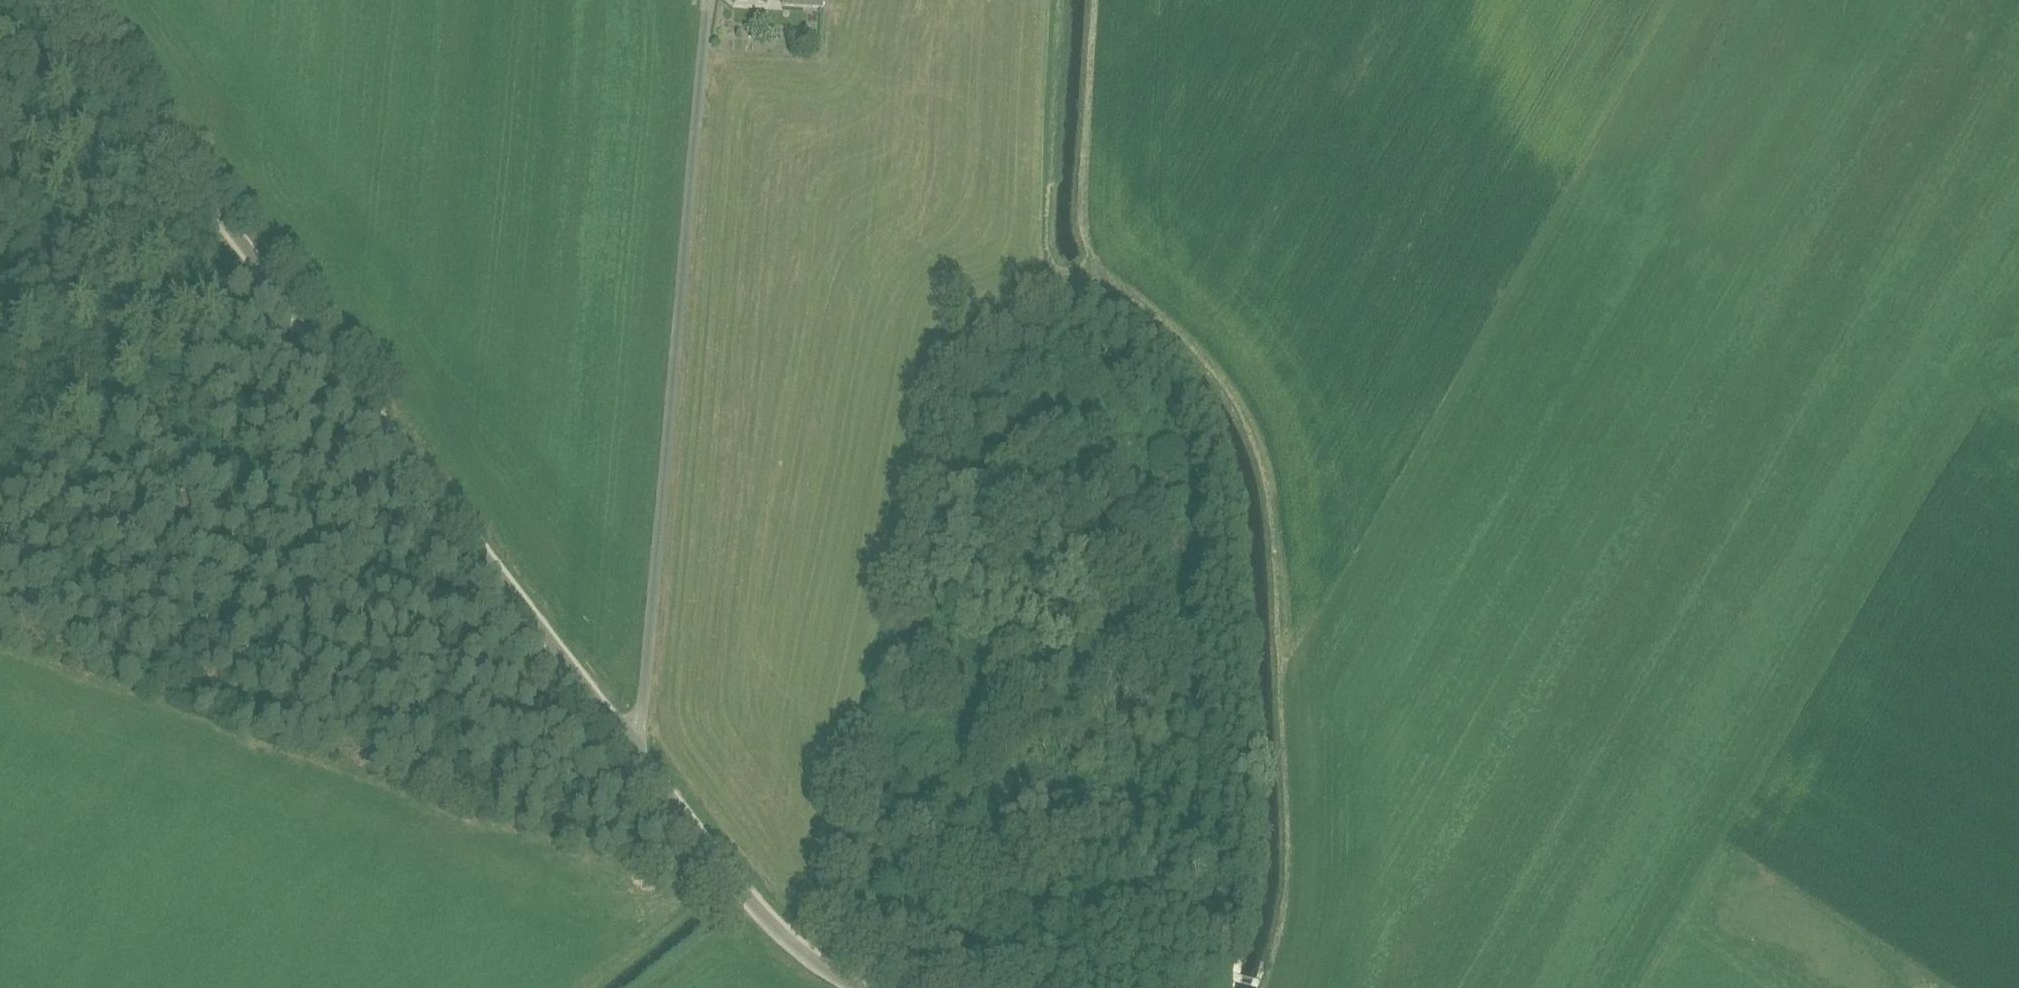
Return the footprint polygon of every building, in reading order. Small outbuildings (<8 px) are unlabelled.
[(784,6),(823,9),(823,0),(784,0),(784,6)]
